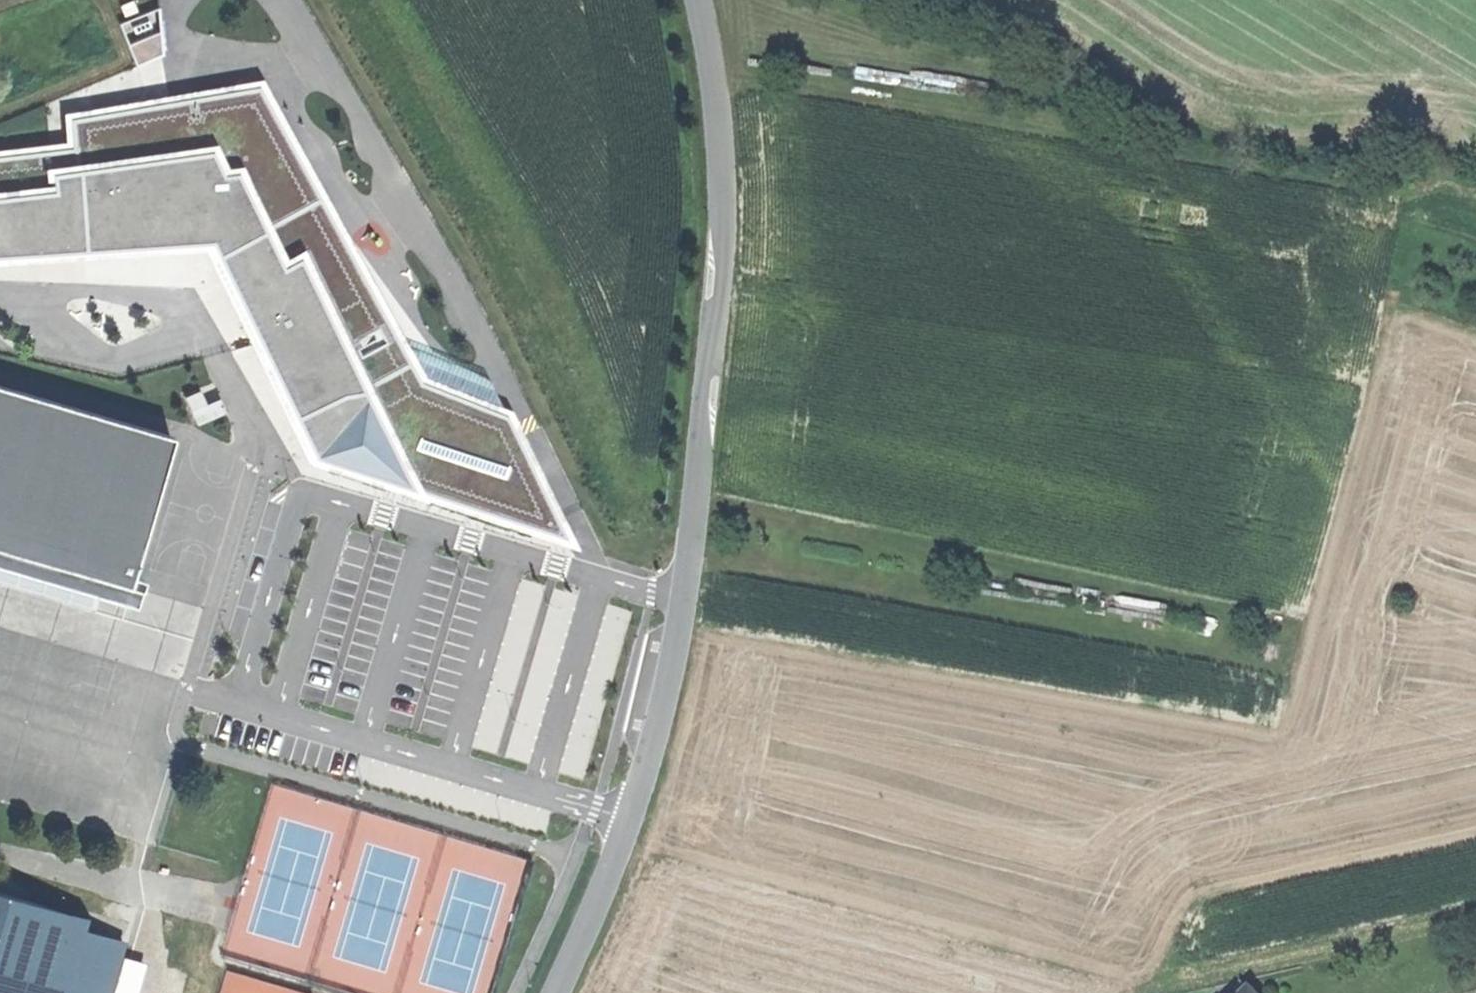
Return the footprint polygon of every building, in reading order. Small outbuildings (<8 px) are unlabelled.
[(134,59),(169,50),(158,6),(123,15),(134,59)] [(157,234),(156,225),(181,223),(177,180),(195,178),(194,172),(224,169),(221,140),(127,149),(126,140),(145,138),(142,99),(72,106),(75,139),(0,146),(0,249),(157,234)] [(336,471),(386,469),(384,418),(374,394),(374,405),(351,348),(306,367),(305,367),(300,353),(289,358),(287,352),(286,337),(275,310),(254,319),(254,328),(306,454),(328,453),(336,471)] [(62,594),(61,599),(89,607),(93,594),(120,601),(133,605),(141,577),(128,574),(167,433),(0,386),(0,576),(62,594)] [(522,568),(476,747),(534,762),(580,583),(522,568)]
